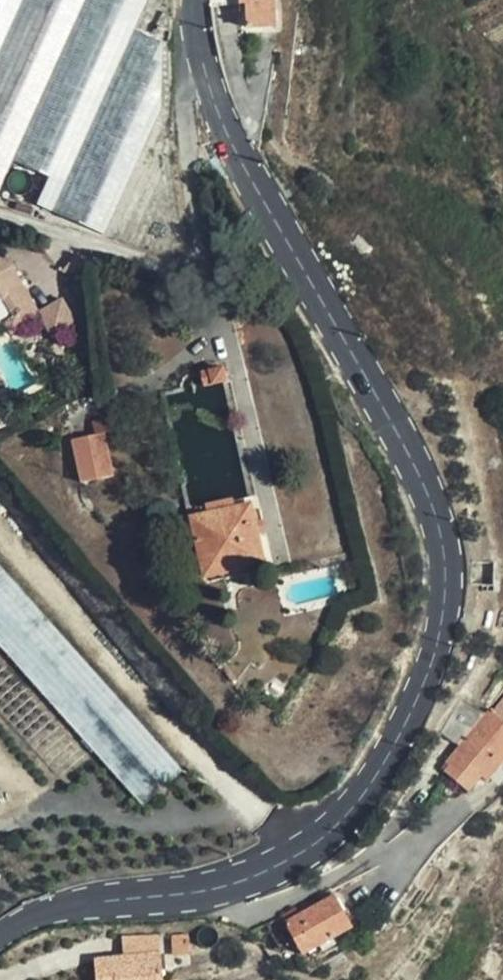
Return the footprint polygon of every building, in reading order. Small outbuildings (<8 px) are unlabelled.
[(82,0),(0,0),(0,187),(12,159),(82,0)] [(135,33),(149,0),(82,0),(12,159),(50,175),(36,208),(54,215),(135,33)] [(213,5),(245,4),(246,27),(282,25),(280,0),(213,0),(213,5)] [(162,45),(135,33),(54,215),(106,239),(162,113),(162,45)] [(0,261),(0,295),(2,295),(26,331),(46,316),(43,313),(10,264),(0,261)] [(0,295),(0,305),(20,334),(26,331),(2,295),(0,295)] [(66,297),(43,313),(46,316),(58,333),(80,318),(66,297)] [(205,371),(208,386),(231,381),(227,365),(205,371)] [(75,439),(84,480),(117,473),(107,432),(75,439)] [(255,498),(192,514),(208,579),(267,564),(253,509),(258,508),(255,498)] [(145,803),(183,770),(0,564),(0,639),(145,803)] [(447,774),(458,783),(469,770),(482,779),(486,783),(502,762),(502,700),(447,774)] [(458,783),(460,785),(471,794),(482,779),(469,770),(458,783)] [(353,929),(331,893),(280,923),(302,962),(353,929)] [(125,959),(161,954),(159,939),(123,942),(125,959)] [(161,954),(125,959),(96,962),(98,979),(164,979),(161,954)]
